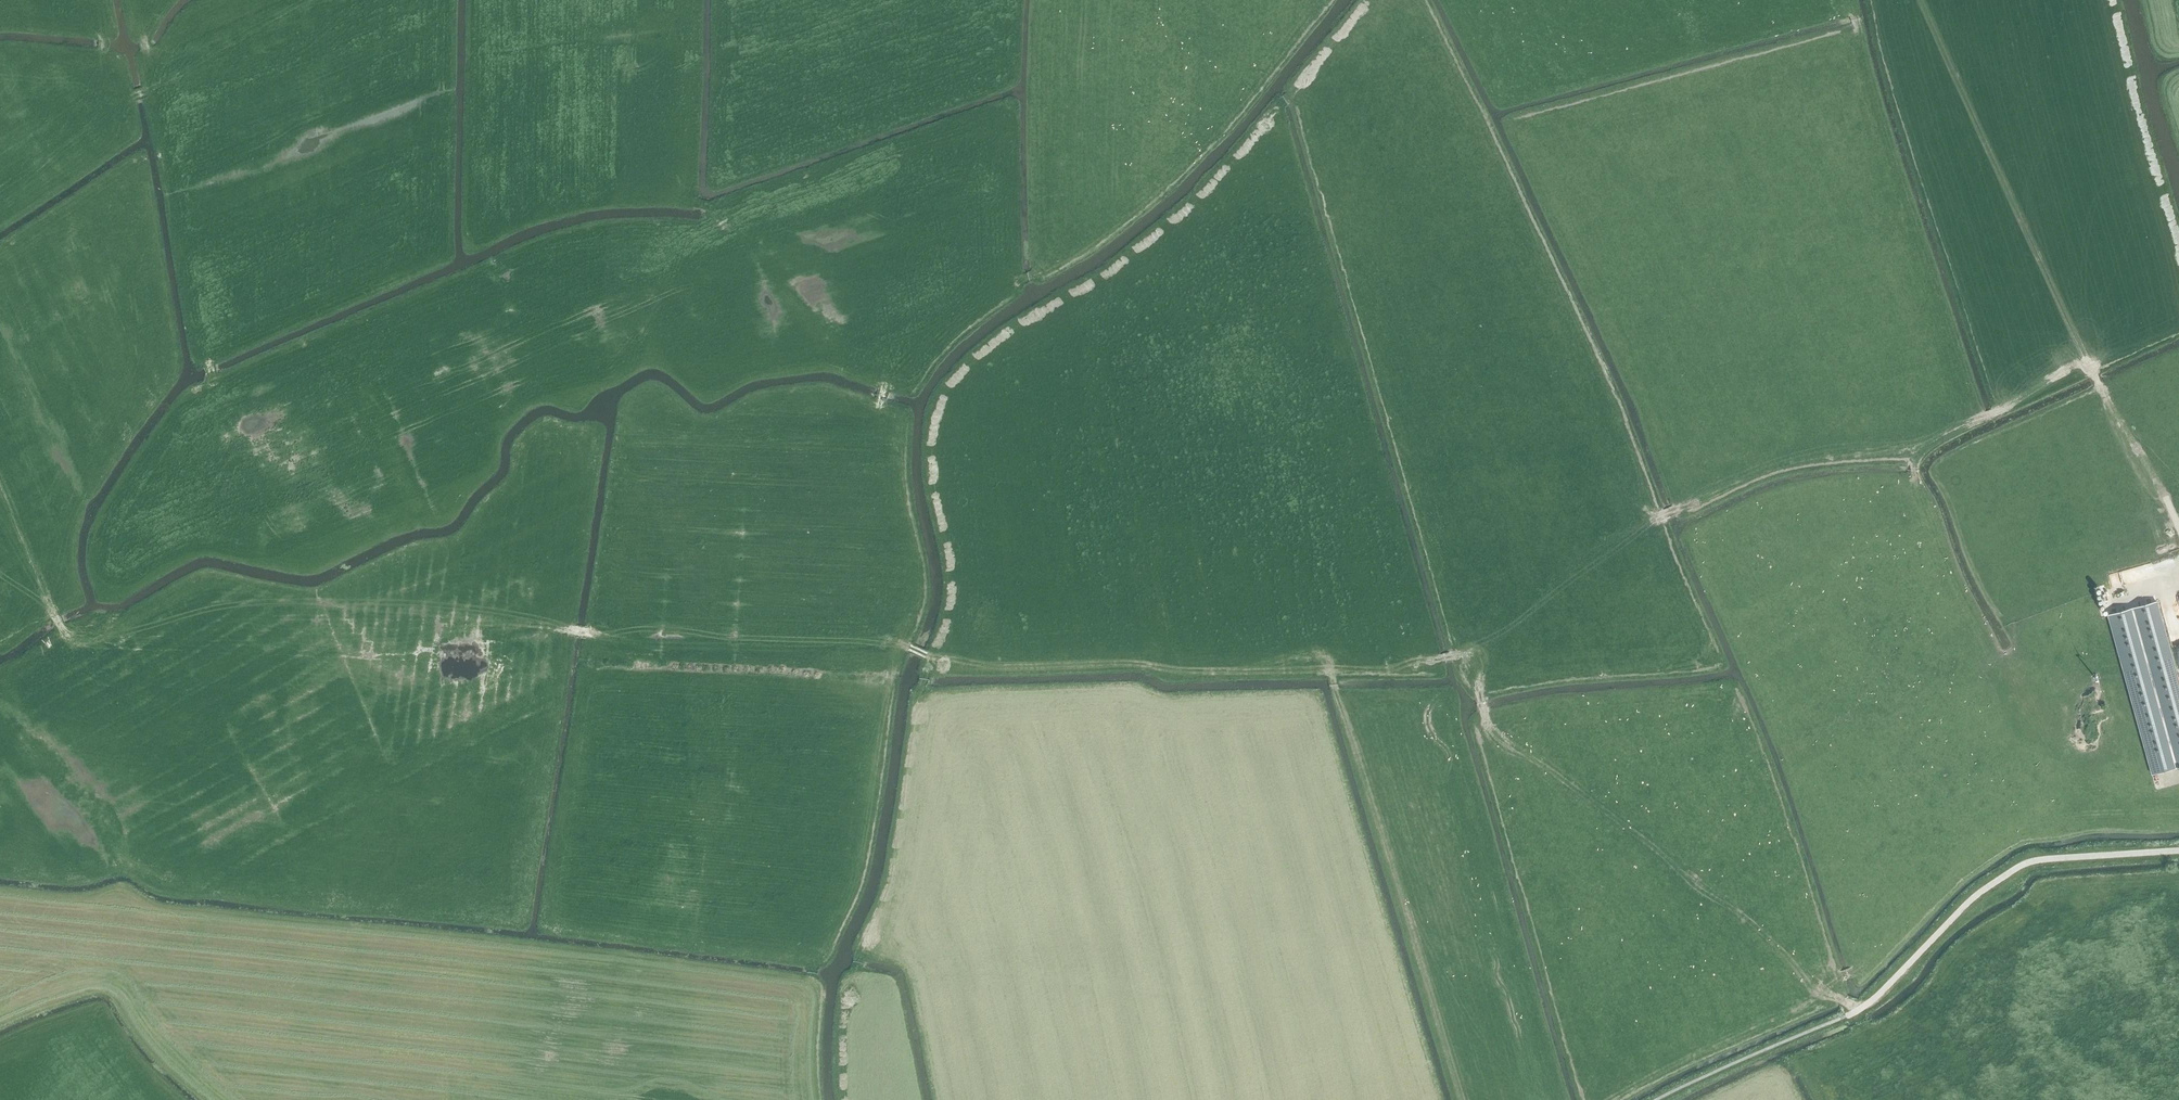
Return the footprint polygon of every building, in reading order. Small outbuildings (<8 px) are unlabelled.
[(2156,602),(2108,615),(2151,774),(2178,766),(2178,684),(2156,602)] [(2171,639),(2174,638),(2176,644),(2178,651),(2178,606),(2165,609),(2171,639)]
